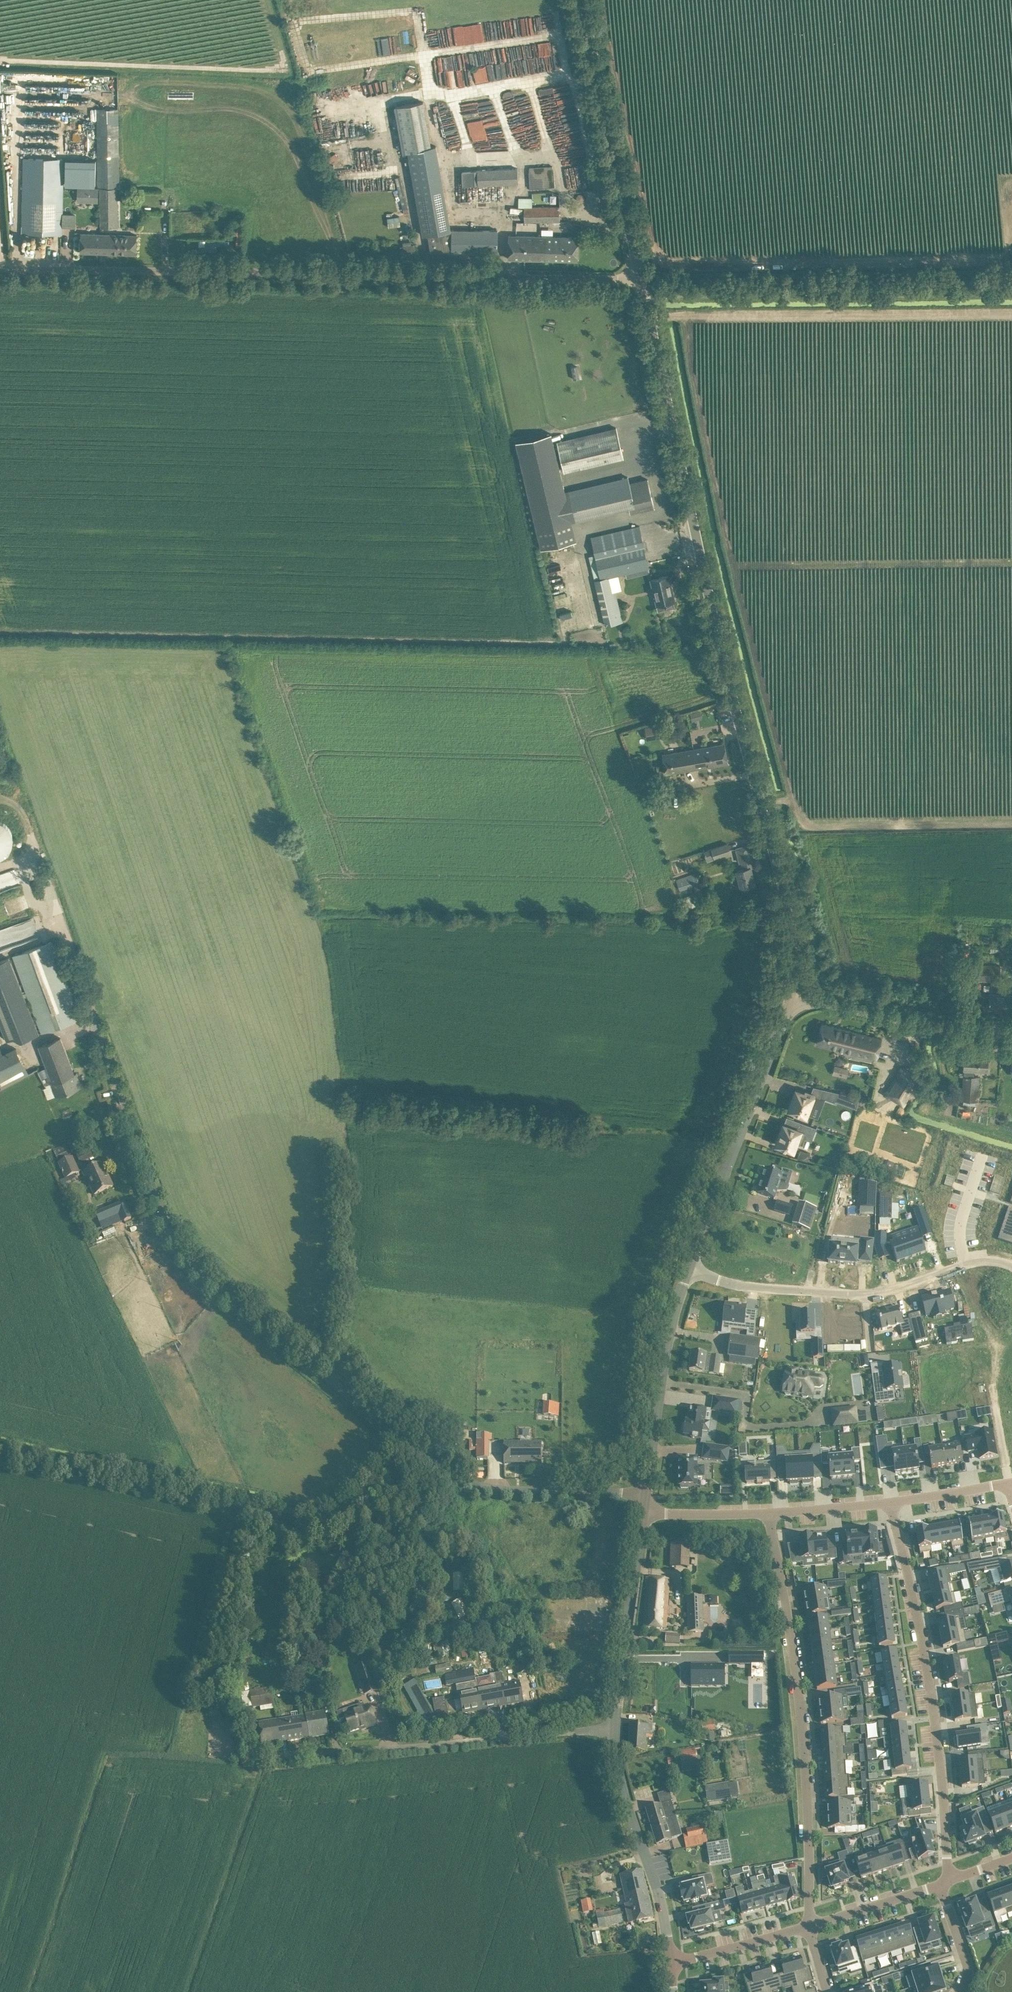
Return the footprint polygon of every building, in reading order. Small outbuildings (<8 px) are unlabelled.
[(452,26),(454,44),(483,41),(481,22),(452,26)] [(356,56),(361,51),(352,41),(347,46),(356,56)] [(552,54),(551,41),(538,42),(538,55),(552,54)] [(567,83),(538,89),(540,98),(557,95),(556,90),(568,88),(567,83)] [(436,145),(432,146),(424,100),(395,105),(403,152),(406,169),(411,169),(423,235),(427,234),(430,251),(498,252),(498,229),(450,228),(436,145)] [(119,187),(118,109),(98,108),(99,185),(100,185),(101,227),(118,227),(118,187),(119,187)] [(470,142),(488,139),(486,126),(499,124),(497,115),(467,120),(470,142)] [(62,233),(62,223),(64,159),(24,158),(22,232),(62,233)] [(66,159),(66,184),(97,185),(98,159),(66,159)] [(529,166),(530,187),(555,186),(553,165),(529,166)] [(518,169),(479,170),(479,168),(462,168),(462,186),(518,183),(518,169)] [(91,187),(91,201),(100,202),(100,187),(91,187)] [(560,205),(532,206),(532,197),(518,197),(519,206),(524,206),(525,208),(524,212),(524,222),(560,221),(560,205)] [(389,225),(400,224),(399,216),(388,217),(389,225)] [(579,237),(553,236),(553,228),(542,228),(541,236),(509,235),(508,258),(578,260),(579,237)] [(101,252),(101,233),(81,232),(80,252),(101,252)] [(136,253),(137,243),(137,234),(101,233),(101,252),(136,253)] [(571,365),(574,378),(581,376),(577,364),(571,365)] [(623,457),(617,428),(616,427),(557,441),(564,471),(623,457)] [(563,491),(549,433),(516,441),(537,529),(629,507),(630,512),(655,506),(648,478),(629,483),(628,476),(563,491)] [(612,576),(639,569),(649,567),(639,525),(591,536),(596,554),(589,556),(595,579),(605,624),(622,620),(612,576)] [(657,605),(667,602),(675,600),(669,574),(651,579),(657,605)] [(692,720),(702,718),(700,710),(690,712),(692,720)] [(648,739),(670,736),(668,722),(646,725),(648,739)] [(693,748),(697,768),(728,762),(725,743),(693,748)] [(666,773),(697,768),(693,748),(662,754),(666,773)] [(13,827),(0,823),(0,861),(3,862),(13,827)] [(713,853),(714,858),(731,853),(728,843),(704,850),(706,855),(713,853)] [(741,886),(745,885),(755,883),(751,867),(753,866),(747,845),(736,848),(740,863),(743,863),(745,869),(737,871),(741,886)] [(697,872),(676,878),(680,890),(700,883),(697,872)] [(61,965),(51,941),(12,955),(22,979),(23,979),(27,989),(24,990),(27,997),(30,996),(43,1032),(79,1018),(61,968),(62,968),(61,965)] [(997,985),(998,980),(999,980),(1001,964),(1000,964),(1000,955),(995,954),(995,961),(972,959),(971,963),(970,963),(969,978),(991,980),(990,993),(989,1006),(1011,1008),(1011,995),(1006,994),(1006,985),(997,985)] [(0,961),(0,1022),(3,1031),(7,1040),(15,1037),(22,1040),(40,1033),(26,997),(23,991),(10,957),(0,961)] [(822,1023),(817,1043),(876,1058),(881,1037),(822,1023)] [(47,1066),(38,1070),(47,1086),(44,1087),(45,1091),(48,1098),(55,1095),(55,1096),(72,1089),(82,1085),(77,1072),(75,1073),(63,1042),(61,1037),(51,1041),(39,1045),(47,1066)] [(30,1073),(15,1046),(3,1053),(0,1047),(0,1089),(30,1073)] [(964,1076),(962,1100),(978,1101),(979,1077),(973,1076),(974,1069),(987,1070),(987,1065),(988,1055),(965,1054),(964,1064),(964,1068),(965,1068),(965,1076),(964,1076)] [(835,1063),(832,1073),(847,1077),(849,1067),(835,1063)] [(887,1088),(883,1093),(889,1098),(890,1097),(899,1103),(899,1104),(904,1107),(907,1101),(911,1094),(913,1096),(917,1089),(915,1087),(919,1081),(920,1081),(922,1078),(901,1064),(898,1068),(900,1068),(887,1088)] [(824,1088),(821,1096),(834,1101),(838,1091),(824,1088)] [(790,1100),(788,1107),(789,1107),(788,1109),(806,1115),(807,1113),(810,1114),(814,1105),(817,1096),(817,1095),(805,1091),(805,1092),(796,1089),(792,1100),(790,1100)] [(783,1123),(776,1143),(794,1150),(796,1142),(800,1143),(805,1130),(814,1134),(817,1127),(796,1119),(794,1118),(791,1126),(783,1123)] [(68,1145),(72,1152),(79,1149),(75,1141),(68,1145)] [(54,1151),(58,1162),(71,1156),(66,1145),(54,1151)] [(800,1150),(797,1157),(807,1160),(810,1152),(807,1151),(807,1153),(800,1150)] [(60,1165),(66,1179),(79,1173),(72,1159),(60,1165)] [(885,1163),(882,1172),(891,1175),(894,1166),(885,1163)] [(94,1195),(104,1191),(113,1187),(109,1178),(108,1179),(106,1175),(108,1174),(106,1172),(105,1173),(102,1165),(83,1173),(86,1180),(87,1179),(94,1195)] [(766,1170),(758,1193),(768,1196),(775,1199),(782,1175),(775,1173),(766,1170)] [(843,1171),(838,1191),(845,1193),(850,1173),(843,1171)] [(947,1176),(944,1186),(952,1188),(955,1179),(947,1176)] [(995,1177),(990,1192),(1000,1195),(1005,1180),(995,1177)] [(860,1184),(859,1208),(876,1208),(877,1184),(860,1184)] [(880,1195),(880,1220),(892,1220),(892,1195),(880,1195)] [(121,1212),(125,1222),(131,1219),(124,1203),(96,1215),(99,1221),(121,1212)] [(778,1203),(775,1212),(790,1217),(793,1207),(778,1203)] [(799,1203),(793,1224),(810,1230),(815,1215),(817,1216),(819,1212),(816,1211),(817,1208),(799,1203)] [(922,1207),(913,1211),(919,1227),(928,1224),(922,1207)] [(1004,1224),(1011,1227),(1011,1217),(1006,1215),(1004,1224)] [(1001,1232),(1011,1236),(1011,1227),(1004,1224),(1001,1232)] [(908,1237),(890,1243),(897,1262),(926,1252),(917,1227),(906,1231),(908,1237)] [(998,1240),(1011,1245),(1011,1236),(1001,1232),(998,1240)] [(875,1234),(875,1248),(876,1250),(886,1246),(886,1234),(875,1234)] [(831,1246),(829,1263),(856,1266),(857,1259),(860,1259),(860,1261),(871,1262),(873,1241),(862,1240),(861,1251),(858,1251),(858,1249),(850,1248),(850,1242),(837,1241),(837,1247),(831,1246)] [(933,1296),(922,1299),(927,1316),(934,1314),(935,1318),(948,1315),(947,1311),(954,1309),(949,1292),(938,1295),(938,1293),(933,1295),(933,1296)] [(726,1305),(724,1323),(731,1324),(730,1330),(747,1332),(746,1338),(754,1339),(756,1324),(744,1322),(746,1308),(726,1305)] [(879,1320),(877,1321),(880,1330),(882,1330),(882,1331),(900,1326),(902,1336),(913,1333),(910,1320),(902,1322),(899,1307),(890,1310),(890,1311),(878,1314),(879,1320)] [(800,1324),(796,1324),(797,1334),(806,1334),(806,1339),(815,1338),(814,1313),(809,1313),(809,1312),(802,1312),(802,1313),(800,1313),(800,1324)] [(920,1313),(909,1316),(916,1343),(927,1340),(920,1313)] [(954,1328),(944,1330),(947,1345),(957,1343),(956,1340),(962,1339),(963,1342),(974,1340),(971,1325),(960,1327),(960,1325),(954,1326),(954,1328)] [(731,1336),(728,1356),(758,1360),(758,1359),(761,1340),(732,1336),(731,1336)] [(781,1356),(782,1337),(772,1336),(770,1355),(781,1356)] [(822,1341),(813,1341),(813,1359),(823,1359),(822,1341)] [(692,1353),(689,1371),(716,1374),(719,1375),(721,1357),(692,1353)] [(884,1379),(873,1380),(876,1403),(895,1401),(893,1390),(903,1389),(903,1387),(909,1386),(908,1377),(902,1378),(900,1366),(898,1366),(897,1363),(890,1364),(890,1367),(883,1368),(884,1379)] [(782,1380),(782,1384),(784,1386),(783,1393),(785,1393),(786,1395),(790,1396),(792,1394),(802,1395),(803,1397),(807,1398),(809,1396),(812,1397),(814,1387),(820,1388),(823,1385),(824,1381),(821,1378),(815,1377),(805,1375),(797,1374),(798,1370),(788,1369),(787,1373),(785,1373),(785,1379),(782,1380)] [(714,1397),(712,1412),(737,1415),(739,1401),(714,1397)] [(556,1416),(557,1403),(544,1403),(544,1415),(556,1416)] [(683,1425),(682,1432),(685,1432),(684,1436),(692,1437),(692,1438),(701,1439),(703,1431),(709,1432),(710,1422),(704,1421),(706,1410),(690,1408),(689,1417),(690,1417),(689,1422),(686,1421),(686,1425),(683,1425)] [(856,1408),(832,1411),(834,1426),(857,1424),(856,1408)] [(965,1411),(956,1413),(958,1420),(958,1421),(967,1420),(965,1412),(965,1411)] [(956,1413),(947,1414),(948,1421),(958,1420),(956,1413)] [(717,1428),(717,1443),(730,1444),(731,1428),(717,1428)] [(975,1436),(966,1438),(968,1452),(978,1450),(980,1459),(997,1456),(992,1431),(975,1435),(976,1436),(975,1436)] [(488,1446),(488,1434),(477,1434),(477,1446),(488,1446)] [(886,1438),(877,1439),(880,1467),(888,1466),(886,1457),(893,1456),(896,1473),(907,1472),(904,1448),(893,1450),(892,1444),(887,1444),(886,1438)] [(915,1446),(904,1448),(907,1472),(919,1470),(918,1465),(916,1453),(923,1452),(920,1439),(914,1440),(915,1446)] [(531,1464),(542,1464),(542,1443),(531,1443),(531,1441),(521,1441),(521,1443),(504,1443),(504,1464),(521,1464),(531,1464)] [(954,1445),(942,1448),(945,1465),(959,1463),(958,1459),(958,1458),(962,1458),(959,1442),(954,1443),(955,1445),(954,1445)] [(746,1444),(738,1444),(739,1455),(747,1455),(746,1444)] [(705,1445),(703,1459),(728,1462),(729,1448),(705,1445)] [(928,1446),(924,1447),(925,1455),(929,1454),(932,1468),(945,1465),(942,1448),(929,1450),(928,1446)] [(852,1453),(841,1454),(843,1478),(855,1477),(853,1462),(861,1462),(860,1449),(852,1449),(852,1453)] [(829,1451),(821,1452),(821,1465),(830,1464),(831,1479),(843,1478),(841,1454),(829,1455),(829,1451)] [(811,1459),(799,1459),(800,1482),(803,1482),(803,1484),(810,1483),(810,1481),(813,1481),(813,1470),(819,1469),(818,1454),(811,1455),(811,1459)] [(787,1456),(779,1457),(780,1466),(780,1472),(787,1471),(787,1483),(790,1482),(791,1484),(798,1484),(798,1482),(800,1482),(799,1459),(787,1460),(787,1456)] [(697,1457),(679,1458),(679,1486),(681,1486),(681,1488),(688,1488),(688,1486),(697,1486),(697,1477),(704,1477),(704,1467),(697,1467),(697,1457)] [(755,1470),(746,1471),(747,1484),(757,1483),(757,1484),(763,1484),(763,1483),(770,1482),(770,1479),(776,1479),(775,1462),(754,1463),(755,1470)] [(1003,1515),(991,1517),(995,1540),(1007,1538),(1003,1515)] [(991,1518),(980,1520),(984,1540),(995,1538),(995,1540),(991,1517),(991,1518)] [(980,1520),(968,1522),(972,1542),(984,1540),(980,1520)] [(960,1523),(949,1525),(953,1548),(964,1546),(960,1523)] [(949,1525),(938,1527),(941,1545),(951,1543),(952,1548),(953,1548),(949,1525)] [(938,1527),(928,1529),(931,1547),(941,1545),(938,1527)] [(928,1529),(916,1531),(920,1554),(932,1552),(931,1547),(928,1529)] [(876,1531),(873,1532),(873,1530),(864,1530),(864,1532),(861,1533),(864,1557),(878,1555),(878,1559),(887,1558),(887,1559),(894,1557),(890,1541),(883,1543),(878,1544),(877,1538),(876,1531)] [(861,1533),(858,1534),(858,1532),(849,1532),(849,1534),(846,1535),(848,1546),(846,1547),(846,1546),(838,1547),(839,1554),(840,1564),(853,1563),(852,1558),(864,1557),(861,1533)] [(825,1536),(823,1537),(823,1535),(815,1536),(815,1537),(813,1538),(813,1537),(815,1558),(827,1557),(827,1560),(837,1559),(836,1546),(826,1547),(825,1536)] [(813,1537),(810,1537),(810,1536),(803,1537),(803,1538),(800,1538),(801,1551),(789,1552),(791,1564),(803,1563),(803,1559),(815,1558),(813,1537)] [(689,1568),(690,1543),(672,1543),(670,1567),(689,1568)] [(967,1565),(969,1573),(970,1573),(984,1570),(984,1573),(988,1572),(997,1571),(1000,1583),(1007,1581),(1011,1580),(1011,1565),(1009,1565),(1007,1557),(967,1565)] [(938,1575),(929,1577),(931,1588),(947,1585),(950,1584),(951,1583),(950,1576),(966,1572),(964,1565),(941,1568),(937,1569),(938,1575)] [(672,1607),(668,1607),(670,1580),(646,1578),(644,1628),(666,1629),(667,1615),(671,1616),(672,1607)] [(872,1592),(888,1590),(887,1579),(870,1581),(872,1592)] [(947,1585),(931,1588),(934,1599),(954,1594),(954,1593),(952,1593),(950,1584),(947,1585)] [(823,1588),(803,1591),(805,1603),(828,1600),(826,1589),(825,1587),(823,1588)] [(873,1603),(890,1601),(888,1590),(872,1592),(873,1603)] [(988,1596),(992,1608),(1011,1603),(1011,1604),(1011,1596),(1008,1597),(1006,1590),(988,1596)] [(954,1594),(934,1599),(936,1610),(944,1608),(945,1614),(963,1610),(962,1603),(956,1604),(954,1594)] [(689,1634),(699,1634),(704,1633),(703,1598),(688,1598),(689,1634)] [(828,1600),(805,1603),(807,1616),(825,1613),(830,1612),(830,1611),(828,1600)] [(874,1614),(891,1612),(890,1601),(873,1603),(874,1614)] [(848,1615),(851,1615),(850,1608),(847,1609),(830,1611),(830,1612),(825,1613),(826,1618),(827,1618),(827,1619),(848,1616),(848,1615)] [(946,1621),(939,1623),(941,1636),(964,1631),(964,1630),(961,1631),(959,1620),(965,1618),(963,1610),(945,1614),(946,1621)] [(876,1624),(892,1622),(891,1612),(874,1614),(876,1624)] [(826,1618),(808,1621),(810,1633),(829,1630),(827,1619),(827,1618),(826,1618)] [(877,1635),(894,1633),(892,1622),(876,1624),(877,1635)] [(829,1630),(810,1633),(811,1644),(830,1641),(829,1630)] [(964,1631),(941,1636),(943,1648),(956,1645),(958,1653),(971,1650),(975,1649),(974,1641),(966,1643),(964,1631)] [(879,1646),(895,1644),(894,1633),(877,1635),(879,1646)] [(681,1635),(666,1634),(665,1642),(680,1643),(681,1635)] [(540,1635),(531,1640),(534,1649),(544,1644),(540,1635)] [(830,1641),(811,1644),(813,1655),(832,1653),(830,1641)] [(450,1654),(447,1642),(437,1644),(439,1657),(448,1656),(448,1654),(450,1654)] [(283,1648),(281,1661),(288,1662),(289,1649),(283,1648)] [(882,1665),(899,1662),(897,1651),(880,1654),(882,1665)] [(764,1653),(741,1653),(741,1665),(752,1665),(752,1670),(757,1670),(757,1671),(759,1671),(759,1670),(764,1670),(764,1653)] [(832,1653),(813,1655),(814,1667),(833,1664),(832,1653)] [(959,1659),(946,1661),(947,1670),(948,1676),(949,1683),(957,1681),(958,1688),(970,1686),(968,1674),(961,1675),(959,1659)] [(531,1660),(517,1661),(519,1674),(533,1671),(531,1660)] [(884,1675),(901,1673),(899,1662),(882,1665),(884,1675)] [(362,1686),(375,1682),(369,1663),(356,1668),(362,1686)] [(444,1674),(453,1673),(451,1664),(435,1667),(437,1676),(444,1674)] [(833,1664),(814,1667),(816,1678),(835,1675),(833,1664)] [(691,1672),(692,1687),(700,1687),(700,1684),(718,1684),(718,1676),(725,1676),(725,1665),(694,1665),(694,1672),(691,1672)] [(453,1673),(444,1674),(446,1683),(475,1678),(474,1669),(453,1673)] [(523,1702),(521,1692),(520,1684),(506,1686),(503,1673),(495,1675),(497,1687),(501,1687),(501,1694),(503,1694),(505,1706),(523,1702)] [(886,1686),(902,1683),(901,1673),(884,1675),(886,1686)] [(835,1675),(816,1678),(817,1690),(836,1687),(835,1675)] [(434,1716),(414,1680),(403,1686),(424,1722),(434,1716)] [(505,1706),(503,1694),(501,1694),(501,1687),(497,1687),(492,1688),(491,1684),(489,1683),(484,1684),(482,1685),(483,1690),(477,1691),(480,1710),(501,1706),(505,1706)] [(888,1697),(904,1694),(902,1683),(886,1686),(888,1697)] [(227,1696),(242,1693),(244,1692),(243,1685),(226,1688),(227,1696)] [(251,1691),(254,1706),(274,1703),(271,1687),(251,1691)] [(845,1690),(846,1697),(862,1694),(861,1688),(845,1690)] [(282,1693),(279,1691),(276,1691),(274,1694),(275,1698),(276,1699),(280,1699),(282,1696),(282,1693)] [(464,1713),(480,1710),(477,1691),(460,1694),(461,1698),(454,1699),(456,1711),(463,1710),(464,1713)] [(242,1693),(227,1696),(229,1708),(244,1705),(242,1693)] [(974,1693),(951,1697),(953,1709),(976,1706),(974,1693)] [(890,1707),(906,1704),(904,1694),(888,1697),(890,1707)] [(841,1696),(818,1699),(820,1711),(842,1709),(841,1696)] [(1008,1700),(1001,1702),(1003,1708),(1004,1714),(1011,1713),(1009,1707),(1008,1700)] [(718,1706),(721,1731),(757,1726),(754,1703),(742,1704),(718,1706)] [(370,1707),(365,1709),(363,1704),(354,1707),(355,1712),(356,1713),(346,1716),(346,1715),(345,1715),(351,1732),(363,1728),(364,1727),(365,1729),(376,1725),(370,1707)] [(891,1718),(908,1716),(906,1704),(890,1707),(891,1718)] [(976,1706),(953,1709),(955,1722),(978,1718),(976,1706)] [(820,1711),(821,1723),(848,1721),(847,1714),(843,1715),(842,1709),(820,1711)] [(329,1735),(328,1726),(326,1713),(301,1717),(304,1740),(329,1735)] [(864,1713),(857,1713),(858,1719),(850,1720),(851,1727),(865,1726),(864,1713)] [(280,1743),(296,1741),(304,1740),(301,1717),(277,1721),(280,1743)] [(714,1720),(701,1721),(702,1731),(715,1730),(714,1720)] [(907,1736),(906,1725),(897,1726),(896,1720),(878,1722),(879,1729),(886,1728),(888,1739),(889,1739),(889,1738),(907,1736)] [(262,1746),(280,1743),(277,1721),(259,1724),(262,1746)] [(1004,1722),(992,1724),(996,1749),(1007,1747),(1007,1746),(1001,1747),(1001,1744),(1007,1742),(1004,1722)] [(652,1725),(640,1725),(630,1724),(629,1752),(646,1753),(646,1738),(651,1738),(652,1725)] [(957,1738),(954,1739),(956,1747),(958,1747),(959,1749),(981,1746),(979,1736),(987,1735),(985,1725),(987,1725),(967,1728),(967,1734),(956,1736),(957,1738)] [(843,1727),(821,1729),(822,1743),(846,1741),(846,1734),(843,1734),(843,1727)] [(909,1747),(907,1736),(889,1738),(889,1739),(890,1749),(909,1747)] [(846,1741),(822,1743),(823,1757),(845,1755),(844,1748),(847,1748),(846,1741)] [(910,1758),(909,1747),(890,1749),(888,1749),(889,1760),(890,1760),(910,1758)] [(695,1749),(679,1751),(681,1763),(697,1760),(695,1749)] [(845,1755),(823,1757),(824,1770),(846,1769),(846,1762),(848,1762),(847,1755),(845,1755)] [(969,1762),(960,1762),(961,1775),(984,1773),(983,1760),(982,1755),(968,1756),(969,1762)] [(911,1769),(910,1758),(890,1760),(891,1771),(911,1769)] [(846,1769),(824,1770),(825,1784),(849,1782),(849,1775),(846,1776),(846,1769)] [(984,1773),(961,1775),(962,1787),(985,1785),(984,1773)] [(848,1797),(847,1790),(850,1790),(849,1782),(825,1784),(826,1798),(843,1797),(848,1797)] [(738,1783),(729,1784),(731,1797),(740,1795),(738,1783)] [(728,1799),(726,1784),(705,1787),(708,1803),(728,1799)] [(928,1797),(927,1784),(906,1787),(908,1799),(928,1797)] [(850,1815),(850,1803),(854,1803),(854,1796),(848,1797),(843,1797),(843,1803),(827,1804),(828,1816),(850,1815)] [(930,1809),(928,1797),(908,1799),(908,1800),(910,1799),(911,1811),(930,1809)] [(671,1818),(674,1817),(676,1816),(671,1801),(646,1809),(651,1824),(671,1818)] [(1000,1811),(1007,1829),(1011,1827),(1011,1811),(1011,1807),(1000,1811)] [(962,1834),(961,1835),(963,1842),(965,1841),(966,1844),(968,1843),(969,1845),(976,1843),(975,1841),(984,1837),(980,1827),(989,1824),(983,1808),(972,1812),(973,1816),(962,1820),(966,1830),(961,1831),(962,1834)] [(1000,1811),(989,1815),(995,1833),(1007,1829),(1000,1811)] [(828,1828),(845,1828),(851,1828),(851,1827),(850,1815),(828,1816),(828,1828)] [(671,1839),(680,1836),(674,1817),(671,1818),(651,1824),(657,1845),(671,1840),(671,1839)] [(923,1819),(915,1819),(921,1836),(912,1839),(913,1843),(912,1844),(913,1846),(914,1845),(915,1849),(909,1851),(912,1859),(918,1857),(919,1860),(928,1857),(927,1854),(933,1852),(930,1843),(934,1842),(931,1833),(928,1834),(923,1819)] [(687,1831),(688,1840),(707,1837),(704,1828),(687,1831)] [(728,1841),(707,1845),(707,1846),(708,1846),(710,1856),(718,1855),(718,1856),(721,1855),(721,1854),(730,1853),(728,1843),(728,1842),(728,1841)] [(886,1846),(875,1850),(876,1852),(883,1872),(893,1868),(888,1851),(886,1846)] [(904,1865),(899,1847),(888,1851),(893,1868),(904,1865)] [(853,1871),(848,1857),(847,1852),(838,1855),(839,1857),(840,1861),(829,1865),(831,1869),(826,1871),(829,1880),(827,1881),(829,1887),(831,1887),(832,1888),(833,1888),(834,1888),(834,1890),(842,1887),(841,1885),(842,1885),(843,1885),(843,1883),(847,1881),(849,1881),(848,1880),(846,1873),(853,1871)] [(876,1852),(866,1855),(873,1875),(883,1872),(876,1852)] [(855,1859),(854,1855),(848,1857),(853,1871),(853,1873),(859,1871),(861,1879),(873,1875),(866,1855),(855,1859)] [(629,1923),(644,1920),(653,1918),(642,1870),(620,1876),(627,1904),(625,1904),(629,1923)] [(799,1898),(794,1879),(789,1880),(788,1874),(781,1876),(788,1901),(799,1898)] [(704,1887),(714,1885),(712,1875),(693,1879),(694,1885),(682,1888),(682,1892),(681,1892),(683,1900),(684,1899),(685,1903),(691,1901),(692,1903),(701,1901),(700,1899),(707,1897),(704,1887)] [(788,1901),(781,1876),(774,1878),(775,1884),(771,1886),(777,1904),(787,1901),(788,1901)] [(777,1904),(771,1886),(767,1887),(765,1880),(758,1882),(765,1907),(777,1904)] [(765,1907),(758,1882),(751,1884),(753,1891),(749,1892),(754,1910),(765,1907)] [(754,1910),(749,1892),(745,1893),(743,1887),(735,1889),(743,1914),(754,1910)] [(999,1893),(1005,1910),(1007,1915),(1011,1913),(1011,1897),(1009,1889),(999,1893)] [(999,1893),(988,1897),(998,1924),(1002,1923),(1000,1917),(1007,1915),(1005,1910),(999,1893)] [(582,1912),(592,1911),(591,1899),(581,1900),(582,1912)] [(713,1913),(726,1910),(723,1901),(704,1906),(706,1913),(687,1917),(689,1926),(690,1926),(692,1931),(695,1930),(696,1932),(704,1930),(703,1928),(714,1926),(713,1924),(716,1924),(713,1913)] [(974,1926),(976,1930),(983,1927),(985,1931),(995,1927),(989,1910),(980,1913),(975,1901),(959,1907),(967,1929),(974,1926)] [(622,1909),(610,1911),(609,1908),(605,1908),(606,1912),(597,1913),(599,1926),(624,1922),(622,1909)] [(923,1937),(916,1939),(921,1954),(933,1950),(931,1944),(940,1941),(933,1918),(927,1920),(927,1918),(919,1921),(919,1922),(919,1923),(923,1937)] [(909,1924),(896,1928),(903,1950),(916,1946),(909,1924)] [(896,1928),(883,1932),(889,1954),(903,1950),(896,1928)] [(883,1932),(869,1936),(876,1958),(889,1954),(883,1932)] [(869,1936),(856,1940),(863,1962),(876,1958),(869,1936)] [(848,1964),(850,1968),(860,1965),(855,1947),(849,1949),(847,1945),(841,1947),(840,1945),(833,1948),(834,1949),(832,1950),(833,1952),(831,1952),(833,1958),(834,1958),(837,1967),(848,1964)] [(800,1957),(791,1960),(800,1991),(817,1991),(816,1989),(807,1991),(804,1984),(814,1982),(810,1967),(804,1968),(800,1957)] [(781,1963),(784,1974),(779,1975),(783,1990),(792,1988),(793,1991),(800,1991),(791,1960),(781,1963)] [(916,1986),(941,1978),(938,1967),(932,1969),(930,1963),(911,1969),(913,1975),(916,1986)] [(760,1969),(767,1991),(777,1991),(783,1990),(779,1975),(773,1977),(770,1966),(760,1969)] [(750,1972),(754,1983),(747,1984),(750,1991),(767,1991),(760,1969),(750,1972)] [(892,1976),(884,1978),(886,1985),(894,1982),(892,1976)] [(945,1991),(945,1989),(946,1989),(944,1983),(943,1984),(941,1978),(916,1986),(918,1991),(941,1991),(945,1991)] [(722,1981),(722,1979),(715,1979),(715,1981),(714,1981),(714,1984),(701,1985),(701,1991),(724,1991),(728,1991),(728,1983),(724,1983),(723,1981),(722,1981)] [(873,1984),(856,1988),(857,1991),(875,1991),(873,1984)]
